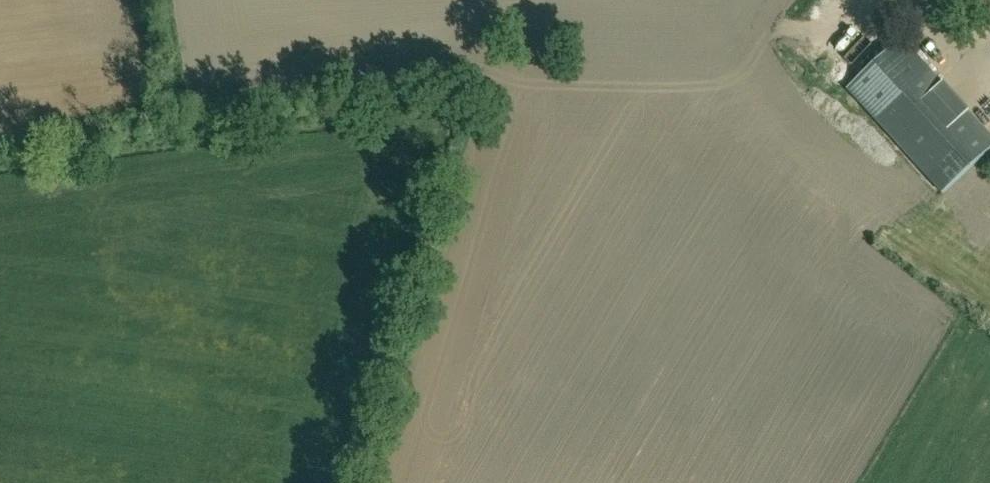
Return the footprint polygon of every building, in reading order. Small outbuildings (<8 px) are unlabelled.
[(848,92),(944,194),(989,151),(989,134),(902,41),(848,92)]
